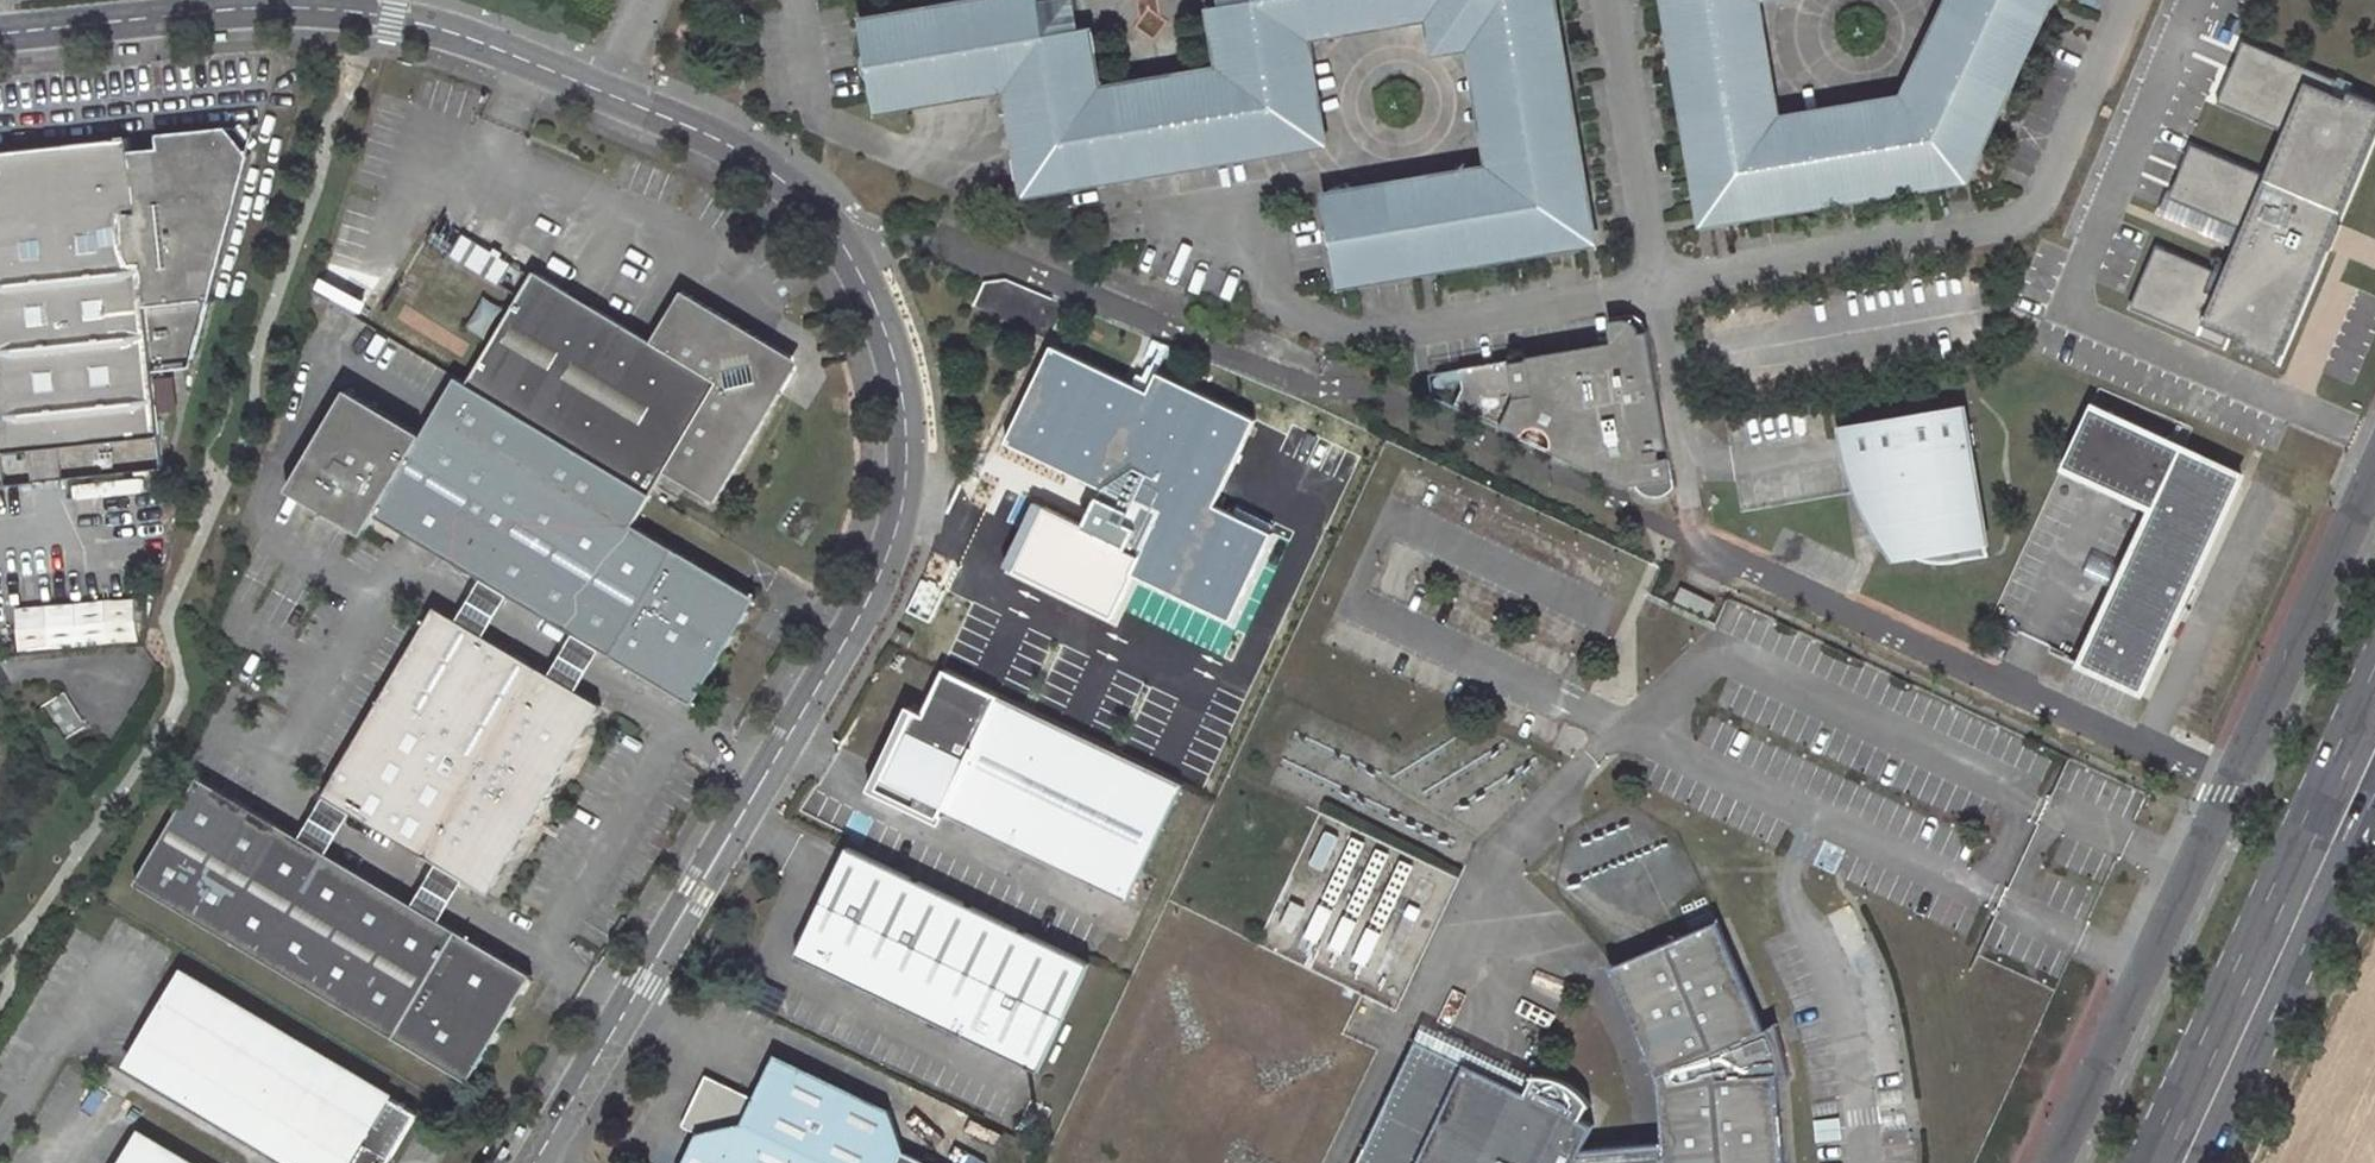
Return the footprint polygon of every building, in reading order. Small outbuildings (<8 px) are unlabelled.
[(848,9),(866,112),(995,89),(1014,196),(1321,147),(1305,39),(1419,21),(1426,60),(1462,55),(1482,166),(1314,192),(1331,292),(1597,251),(1556,0),(1214,0),(1214,3),(1202,5),(1210,63),(1094,82),(1085,23),(1073,26),(1069,0),(909,0),(848,9)] [(1702,227),(1967,182),(2061,0),(1969,0),(1928,74),(1918,71),(1904,98),(1781,117),(1764,0),(1766,0),(1666,0),(1702,227)] [(2374,159),(2374,120),(2370,101),(2357,95),(2355,102),(2342,96),(2347,83),(2253,41),(2225,102),(2294,132),(2273,177),(2198,144),(2177,197),(2249,230),(2227,275),(2163,247),(2136,306),(2230,349),(2235,335),(2250,342),(2246,350),(2283,366),(2374,159)] [(0,144),(0,484),(162,470),(155,368),(192,366),(249,147),(223,123),(158,129),(161,145),(132,148),(130,132),(0,144)] [(470,227),(457,248),(505,277),(518,257),(470,227)] [(518,257),(505,277),(521,288),(534,266),(518,257)] [(541,266),(470,382),(659,494),(674,471),(724,501),(810,358),(760,329),(688,286),(658,338),(541,266)] [(1505,361),(1455,369),(1459,386),(1451,403),(1518,433),(1526,425),(1536,424),(1543,427),(1548,433),(1549,442),(1548,447),(1624,483),(1633,482),(1638,488),(1648,494),(1663,498),(1661,482),(1670,481),(1644,334),(1636,334),(1634,329),(1631,325),(1627,323),(1624,321),(1605,323),(1609,344),(1523,358),(1523,361),(1506,364),(1505,361)] [(1085,528),(1144,558),(1135,578),(1234,626),(1279,535),(1214,506),(1260,423),(1160,374),(1152,393),(1056,347),(1011,440),(1104,487),(1085,528)] [(470,382),(459,376),(428,426),(350,379),(285,484),(363,534),(375,516),(483,580),(484,581),(509,596),(510,597),(575,636),(601,652),(690,705),(757,597),(640,526),(659,495),(659,494),(470,382)] [(2147,688),(2249,474),(2187,445),(2087,398),(2060,458),(2158,506),(2085,659),(2147,688)] [(1968,403),(1842,424),(1849,468),(1860,501),(1879,536),(1894,556),(1912,553),(1923,557),(1943,561),(1957,560),(1964,559),(1964,555),(1993,551),(1968,403)] [(484,581),(459,622),(460,622),(484,637),(509,596),(484,581)] [(132,597),(9,605),(12,649),(134,642),(132,597)] [(354,817),(440,869),(467,885),(492,900),(604,710),(575,692),(550,677),(484,637),(460,622),(459,622),(437,608),(322,798),(327,801),(354,817)] [(575,636),(550,677),(575,692),(601,652),(575,636)] [(1174,782),(935,664),(905,731),(897,728),(875,774),(894,785),(890,793),(904,800),(903,802),(904,806),(906,811),(911,813),(918,813),(921,810),(926,799),(939,805),(935,812),(1117,903),(1174,782)] [(64,692),(43,707),(65,739),(87,724),(64,692)] [(136,883),(466,1085),(531,977),(443,923),(417,906),(331,855),(303,838),(202,775),(136,883)] [(327,801),(303,838),(331,855),(354,817),(327,801)] [(1304,895),(1305,927),(1404,923),(1402,876),(1429,875),(1429,855),(1382,857),(1380,830),(1312,833),(1314,870),(1323,869),(1324,894),(1304,895)] [(791,952),(1028,1069),(1083,959),(846,841),(791,952)] [(443,923),(467,885),(440,869),(417,906),(443,923)] [(1792,1082),(1807,1076),(1794,1027),(1782,1030),(1739,922),(1624,968),(1672,1080),(1672,1145),(1672,1162),(1798,1162),(1792,1082)] [(283,1134),(275,1147),(301,1162),(385,1162),(386,1161),(417,1110),(328,1057),(321,1069),(291,1050),(297,1039),(176,966),(123,1056),(246,1130),(253,1116),(283,1134)] [(1371,1162),(1593,1162),(1599,1151),(1609,1131),(1596,1125),(1603,1109),(1603,1108),(1602,1107),(1597,1102),(1591,1097),(1580,1090),(1564,1084),(1548,1082),(1541,1096),(1431,1041),(1371,1162)] [(771,1049),(750,1093),(703,1070),(677,1122),(695,1130),(678,1162),(929,1162),(902,1150),(886,1106),(771,1049)] [(131,1132),(113,1162),(183,1162),(131,1132)] [(1599,1151),(1593,1162),(1672,1162),(1672,1145),(1599,1151)]
